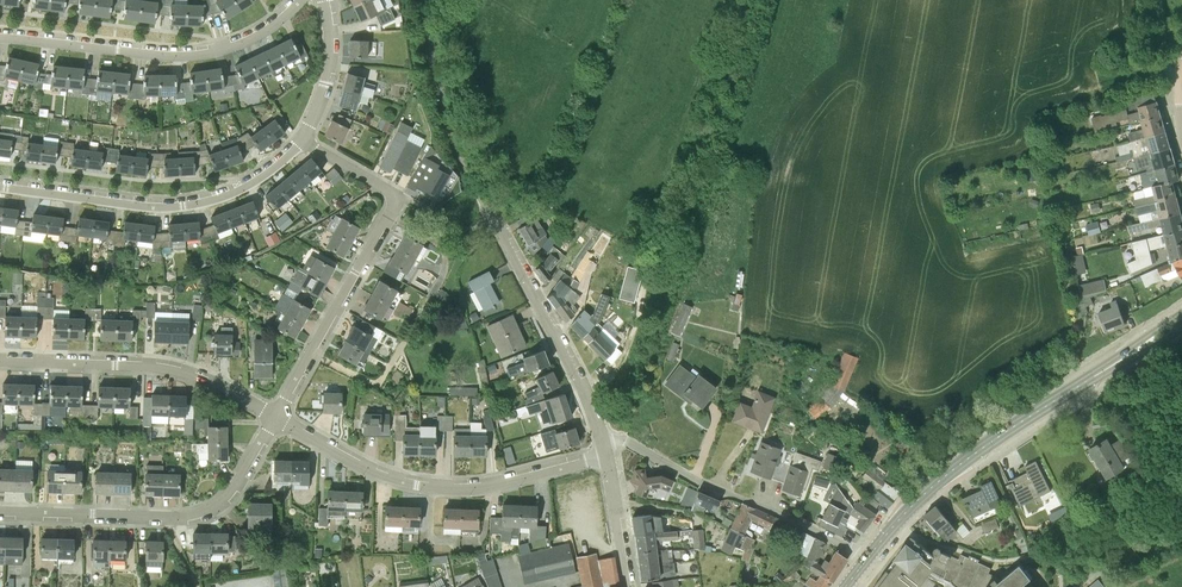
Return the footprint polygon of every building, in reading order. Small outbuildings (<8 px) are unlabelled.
[(34,7),(49,9),(50,0),(35,0),(34,7)] [(73,0),(50,0),(49,9),(64,11),(65,3),(73,4),(73,0)] [(73,4),(80,5),(79,13),(94,15),(96,0),(73,0),(73,4)] [(119,1),(112,0),(96,0),(94,15),(110,16),(111,9),(118,9),(119,1)] [(126,0),(119,0),(119,1),(118,9),(125,10),(124,18),(140,20),(142,3),(126,0)] [(165,0),(157,0),(157,5),(142,3),(140,20),(155,22),(156,14),(164,14),(165,0)] [(174,4),(174,0),(165,0),(164,14),(171,15),(171,24),(186,25),(187,4),(174,4)] [(212,14),(208,0),(202,0),(202,5),(187,4),(186,25),(202,25),(202,17),(212,14)] [(234,0),(208,0),(212,14),(221,10),(227,18),(240,10),(234,0)] [(240,10),(253,2),(252,0),(234,0),(240,10)] [(361,21),(375,14),(384,10),(380,0),(366,0),(354,5),(361,21)] [(381,26),(395,19),(390,7),(384,10),(375,14),(381,26)] [(294,44),(293,44),(291,39),(277,46),(285,63),(299,57),(301,61),(308,58),(302,43),(295,47),(294,44)] [(368,41),(362,40),(350,40),(349,57),(361,57),(367,58),(368,41)] [(271,69),(285,63),(277,46),(263,53),(271,69)] [(257,76),(271,69),(263,53),(249,59),(257,76)] [(24,61),(9,57),(7,66),(0,65),(0,81),(4,81),(5,76),(20,79),(24,61)] [(243,82),(257,76),(249,59),(235,66),(238,72),(230,74),(235,90),(246,88),(243,82)] [(37,73),(39,64),(24,61),(20,79),(34,82),(34,88),(42,89),(43,82),(44,82),(45,74),(37,73)] [(67,87),(69,67),(54,66),(53,74),(45,74),(44,82),(51,84),(51,85),(67,87)] [(91,78),(84,78),(84,69),(69,67),(67,87),(82,89),(81,93),(89,94),(91,78)] [(230,74),(222,77),(221,68),(205,71),(208,90),(223,88),(224,93),(235,90),(230,74)] [(112,91),(114,72),(99,71),(98,79),(91,78),(89,94),(96,95),(97,90),(112,91)] [(192,93),(208,90),(205,71),(190,73),(191,81),(183,83),(183,92),(191,91),(192,93)] [(137,83),(129,83),(130,74),(114,72),(112,91),(127,93),(128,91),(127,98),(136,99),(137,83)] [(365,77),(359,76),(347,72),(343,89),(362,94),(363,94),(373,97),(375,89),(362,86),(365,77)] [(145,95),(160,95),(160,75),(144,75),(145,84),(137,83),(136,99),(145,100),(145,95)] [(183,83),(176,84),(175,75),(160,75),(160,95),(175,95),(175,99),(184,98),(183,92),(183,83)] [(363,94),(362,94),(343,89),(338,105),(350,108),(355,110),(358,102),(360,103),(363,94)] [(1161,116),(1155,96),(1154,94),(1143,97),(1128,102),(1130,110),(1138,108),(1139,111),(1128,114),(1127,108),(1102,116),(1102,115),(1092,118),(1096,133),(1111,129),(1110,127),(1118,124),(1117,122),(1129,118),(1130,124),(1143,121),(1161,116)] [(228,109),(227,103),(219,104),(220,111),(228,109)] [(286,121),(281,115),(278,110),(272,114),(275,119),(263,128),(273,141),(285,132),(280,125),(286,121)] [(144,116),(136,115),(135,125),(144,125),(144,116)] [(1132,142),(1165,132),(1161,116),(1143,121),(1145,129),(1129,133),(1132,142)] [(348,127),(336,121),(333,120),(325,135),(340,142),(348,127)] [(394,124),(386,121),(382,130),(390,134),(394,124)] [(260,150),(273,141),(263,128),(251,136),(248,132),(241,136),(248,148),(255,144),(260,150)] [(407,140),(407,139),(409,136),(398,130),(380,166),(390,171),(392,167),(407,174),(420,147),(407,140)] [(1151,153),(1170,147),(1165,132),(1132,142),(1129,143),(1120,145),(1116,146),(1119,156),(1116,157),(1117,162),(1136,158),(1151,154),(1151,153)] [(21,136),(13,135),(0,133),(0,155),(10,157),(12,148),(19,149),(21,136)] [(43,145),(28,143),(29,137),(21,136),(19,149),(26,150),(25,159),(41,161),(43,145)] [(241,152),(248,148),(241,136),(235,140),(229,142),(231,147),(224,150),(229,165),(243,160),(241,152)] [(64,155),(66,142),(58,141),(58,147),(43,145),(41,161),(56,163),(57,154),(64,155)] [(88,151),(73,149),(74,143),(66,142),(64,155),(72,156),(71,165),(86,167),(88,151)] [(110,162),(112,148),(104,147),(103,153),(88,151),(86,167),(101,169),(102,161),(110,162)] [(1156,169),(1175,163),(1170,147),(1151,153),(1151,154),(1136,158),(1140,171),(1147,168),(1148,172),(1156,169)] [(134,157),(119,155),(119,149),(112,148),(110,162),(117,163),(116,171),(131,173),(134,157)] [(224,150),(209,155),(207,149),(201,150),(203,165),(212,163),(214,170),(229,165),(224,150)] [(195,166),(203,165),(201,150),(194,151),(178,152),(179,159),(180,174),(195,173),(195,166)] [(156,167),(157,153),(149,153),(148,159),(134,157),(131,173),(147,175),(148,167),(156,167)] [(179,159),(171,160),(171,153),(164,153),(157,153),(156,167),(164,168),(165,175),(180,174),(179,159)] [(458,176),(453,170),(450,176),(437,168),(439,164),(424,157),(408,186),(415,190),(416,187),(436,198),(444,185),(450,189),(458,176)] [(310,180),(321,170),(318,166),(311,158),(300,167),(310,180)] [(1028,175),(1037,172),(1034,162),(1025,164),(1028,175)] [(1172,181),(1179,179),(1175,163),(1156,169),(1148,172),(1130,177),(1132,186),(1150,181),(1151,187),(1172,181)] [(299,190),(310,180),(300,167),(288,177),(299,190)] [(330,181),(334,185),(343,177),(339,173),(330,181)] [(287,199),(299,190),(288,177),(277,187),(287,199)] [(1176,197),(1172,181),(1151,187),(1144,189),(1146,197),(1135,200),(1136,207),(1176,197)] [(276,209),(287,199),(277,187),(265,196),(276,209)] [(350,199),(346,195),(340,200),(344,204),(350,199)] [(1152,220),(1160,218),(1180,213),(1176,197),(1136,207),(1139,216),(1150,213),(1152,220)] [(1029,206),(1037,208),(1039,201),(1031,199),(1029,206)] [(1091,214),(1101,211),(1097,200),(1088,203),(1091,214)] [(258,216),(257,212),(253,201),(239,206),(245,221),(258,216)] [(231,227),(245,221),(239,206),(225,212),(233,233),(231,227)] [(25,222),(17,221),(19,210),(4,208),(2,224),(16,225),(15,234),(23,235),(25,222)] [(546,234),(538,220),(543,217),(538,210),(529,215),(515,224),(533,254),(541,246),(546,240),(547,240),(544,235),(546,234)] [(320,216),(316,211),(308,217),(313,222),(320,216)] [(219,239),(233,233),(225,212),(211,217),(214,225),(207,227),(212,240),(213,240),(214,245),(220,243),(218,238),(219,238),(219,239)] [(1181,230),(1181,219),(1180,213),(1160,218),(1152,220),(1128,227),(1130,233),(1162,225),(1165,234),(1181,230)] [(47,232),(49,216),(33,214),(32,223),(25,222),(23,235),(31,236),(31,230),(47,232)] [(358,228),(343,219),(336,215),(333,219),(331,219),(326,228),(351,241),(358,228)] [(70,227),(63,226),(64,218),(49,216),(47,232),(48,232),(47,238),(60,240),(69,241),(70,227)] [(92,236),(94,220),(79,218),(78,228),(70,227),(69,241),(76,242),(77,236),(78,236),(78,234),(92,236)] [(116,231),(108,230),(110,222),(94,220),(92,236),(107,238),(106,244),(108,244),(108,249),(115,249),(116,231)] [(1097,221),(1086,225),(1090,237),(1097,234),(1095,229),(1099,228),(1097,221)] [(138,239),(140,224),(125,222),(123,232),(116,231),(115,249),(124,250),(124,246),(137,248),(138,239)] [(207,227),(200,230),(199,222),(184,223),(185,239),(199,238),(201,244),(212,240),(207,227)] [(170,240),(185,239),(184,223),(168,224),(169,233),(162,233),(162,247),(171,247),(170,240)] [(162,233),(154,233),(155,226),(140,224),(138,239),(151,241),(153,241),(152,248),(162,247),(162,233)] [(271,230),(265,232),(268,240),(274,237),(271,230)] [(1165,234),(1132,242),(1136,259),(1127,263),(1131,273),(1153,264),(1153,263),(1156,262),(1154,253),(1151,254),(1150,250),(1167,245),(1168,248),(1181,243),(1181,230),(1165,234)] [(343,255),(351,241),(335,233),(327,247),(343,255)] [(398,250),(414,259),(422,245),(406,236),(398,250)] [(538,274),(544,282),(552,277),(548,272),(558,261),(559,263),(565,256),(546,240),(541,246),(550,253),(541,265),(536,269),(539,273),(538,274)] [(1181,258),(1181,243),(1168,248),(1171,263),(1181,258)] [(401,283),(414,259),(398,250),(384,274),(401,283)] [(333,268),(318,259),(311,255),(303,268),(326,281),(333,268)] [(1072,257),(1074,267),(1083,265),(1080,255),(1072,257)] [(1169,281),(1181,275),(1181,258),(1171,263),(1141,276),(1143,280),(1146,287),(1163,280),(1169,281)] [(599,320),(608,299),(612,288),(621,264),(611,261),(606,274),(598,293),(601,294),(593,314),(591,316),(597,322),(599,320)] [(634,302),(643,270),(628,266),(619,298),(634,302)] [(326,281),(303,268),(299,267),(291,281),(317,295),(326,281)] [(565,322),(565,321),(574,314),(573,313),(577,310),(573,304),(577,299),(584,304),(584,303),(585,298),(587,288),(590,275),(579,267),(574,276),(576,278),(575,279),(579,282),(575,291),(571,288),(562,297),(564,300),(555,308),(565,321),(565,322)] [(579,282),(575,279),(560,269),(552,279),(558,283),(553,289),(555,291),(547,297),(555,308),(564,300),(562,297),(571,288),(575,291),(579,282)] [(737,270),(735,288),(741,289),(744,271),(737,270)] [(484,310),(499,302),(489,283),(494,281),(489,271),(468,282),(473,291),(475,291),(484,310)] [(23,273),(12,272),(12,282),(22,282),(23,273)] [(1082,300),(1104,292),(1107,291),(1104,279),(1079,285),(1082,300)] [(403,294),(396,290),(380,281),(373,294),(395,307),(410,316),(414,310),(399,301),(403,294)] [(443,302),(447,291),(440,288),(436,299),(443,302)] [(727,300),(733,301),(731,308),(737,310),(739,304),(742,294),(736,292),(735,295),(729,294),(727,300)] [(310,309),(294,300),(282,293),(275,307),(280,310),(300,321),(302,323),(310,309)] [(390,316),(395,307),(373,294),(365,309),(380,318),(383,313),(390,316)] [(1126,325),(1123,316),(1133,313),(1126,296),(1110,302),(1112,307),(1098,312),(1106,332),(1126,325)] [(21,321),(21,336),(37,337),(37,318),(45,319),(46,297),(38,297),(37,317),(21,316),(21,317),(21,321)] [(69,318),(53,318),(54,297),(46,297),(45,319),(53,319),(53,337),(68,338),(69,318)] [(1092,298),(1080,304),(1082,314),(1088,312),(1087,307),(1094,304),(1092,298)] [(5,316),(6,299),(0,299),(0,317),(5,317),(5,336),(21,336),(21,317),(5,316)] [(155,318),(155,302),(147,302),(146,310),(145,317),(155,318)] [(679,335),(686,321),(692,307),(683,302),(671,330),(679,335)] [(213,306),(209,303),(205,308),(209,312),(213,306)] [(200,321),(202,305),(194,304),(192,320),(200,321)] [(93,320),(93,308),(85,308),(85,319),(69,318),(68,338),(84,338),(85,320),(93,320)] [(117,320),(101,320),(102,308),(93,308),(93,320),(101,321),(100,339),(116,340),(117,320)] [(145,317),(146,310),(133,309),(132,321),(117,320),(116,340),(132,340),(133,322),(141,322),(141,317),(145,317)] [(302,323),(300,321),(280,310),(274,321),(272,324),(294,337),(302,323)] [(583,337),(597,322),(591,316),(584,310),(571,325),(583,337)] [(475,311),(469,315),(473,322),(479,318),(475,311)] [(526,345),(515,321),(512,315),(488,326),(495,341),(499,339),(506,354),(526,345)] [(464,316),(457,318),(461,330),(468,327),(464,316)] [(382,330),(367,321),(363,319),(358,328),(355,326),(347,340),(369,353),(377,338),(382,330)] [(171,341),(171,322),(154,322),(154,341),(171,341)] [(171,341),(189,342),(189,323),(171,322),(171,341)] [(619,343),(609,333),(605,329),(604,329),(597,322),(583,337),(605,359),(606,359),(612,364),(622,352),(616,347),(619,343)] [(232,343),(232,335),(232,327),(221,327),(221,334),(215,334),(214,352),(239,353),(239,343),(232,343)] [(741,337),(734,336),(733,348),(740,349),(741,337)] [(363,363),(369,353),(347,340),(339,354),(355,363),(357,359),(363,363)] [(272,378),(272,342),(254,341),(254,378),(272,378)] [(667,359),(673,361),(679,344),(673,341),(667,359)] [(529,371),(549,364),(543,350),(523,357),(525,362),(507,368),(509,377),(519,374),(529,371)] [(858,358),(844,352),(830,384),(843,392),(858,358)] [(487,378),(483,361),(478,362),(482,379),(487,378)] [(495,364),(487,367),(490,374),(498,371),(495,364)] [(685,394),(701,406),(714,389),(698,376),(696,379),(679,367),(666,384),(683,397),(685,394)] [(542,393),(559,385),(552,371),(536,379),(539,386),(525,393),(528,399),(530,405),(545,399),(542,393)] [(19,384),(3,383),(3,402),(0,402),(0,427),(2,427),(3,414),(2,414),(3,403),(18,404),(19,384)] [(34,403),(35,385),(19,384),(18,404),(34,405),(34,424),(18,424),(18,429),(41,429),(42,425),(41,425),(42,403),(34,403)] [(831,407),(843,392),(830,384),(821,396),(807,409),(815,419),(831,407)] [(66,406),(67,386),(51,385),(50,404),(42,403),(41,425),(42,425),(42,415),(50,415),(50,405),(66,406)] [(82,405),(83,386),(67,386),(66,406),(82,406),(82,417),(90,417),(90,405),(82,405)] [(114,407),(115,387),(99,387),(98,405),(90,405),(90,417),(98,417),(98,407),(114,407)] [(130,406),(130,388),(115,387),(114,407),(130,408),(129,418),(138,418),(138,406),(130,406)] [(477,387),(447,388),(447,397),(477,396),(477,387)] [(761,432),(771,405),(774,398),(758,391),(752,407),(740,403),(733,421),(761,432)] [(324,411),(340,412),(341,393),(324,393),(324,411)] [(553,423),(571,417),(563,393),(545,399),(530,405),(519,408),(522,416),(547,408),(553,423)] [(151,426),(151,415),(169,416),(170,395),(152,395),(152,397),(144,397),(143,426),(151,426)] [(186,416),(186,396),(170,395),(169,416),(186,416)] [(494,429),(489,409),(483,410),(484,416),(483,417),(486,428),(487,431),(494,429)] [(388,432),(389,414),(381,413),(381,414),(364,414),(364,432),(380,433),(380,432),(388,432)] [(406,414),(400,414),(394,414),(394,430),(401,430),(401,436),(403,436),(403,453),(419,454),(419,435),(419,427),(406,427),(406,414)] [(445,431),(445,415),(437,415),(437,422),(437,430),(445,431)] [(208,418),(193,419),(193,429),(204,428),(204,436),(209,435),(209,443),(227,443),(227,426),(209,427),(208,418)] [(192,434),(193,429),(193,419),(185,419),(184,434),(192,434)] [(419,427),(420,435),(419,435),(419,454),(435,454),(435,436),(435,430),(437,430),(437,422),(433,422),(433,426),(420,425),(419,427)] [(486,436),(486,431),(486,428),(481,428),(481,422),(470,422),(470,428),(470,454),(486,455),(486,436)] [(555,433),(560,448),(579,442),(574,427),(555,433)] [(454,454),(470,454),(470,428),(454,428),(454,436),(454,454)] [(1120,440),(1110,445),(1107,439),(1090,449),(1092,451),(1089,453),(1093,461),(1096,459),(1108,478),(1124,469),(1120,462),(1129,456),(1120,440)] [(777,481),(783,462),(779,461),(781,456),(778,455),(780,449),(761,442),(751,471),(777,481)] [(209,443),(197,443),(197,451),(197,452),(209,452),(209,459),(227,459),(227,443),(209,443)] [(827,452),(822,467),(834,471),(839,457),(827,452)] [(798,495),(807,471),(811,472),(812,468),(818,470),(821,461),(805,455),(800,468),(783,462),(777,481),(784,483),(782,489),(798,495)] [(513,456),(506,458),(508,464),(515,462),(513,456)] [(291,484),(291,461),(283,461),(283,460),(275,460),(275,463),(272,463),(271,489),(284,489),(284,484),(291,484)] [(1020,506),(1051,491),(1036,461),(1025,466),(1028,472),(1012,480),(1013,482),(1010,484),(1020,506)] [(876,463),(871,469),(882,478),(887,472),(876,463)] [(308,487),(308,464),(291,464),(291,484),(299,484),(299,487),(308,487)] [(162,494),(163,474),(163,465),(146,465),(145,494),(162,494)] [(636,488),(634,493),(645,497),(649,488),(659,487),(668,490),(673,480),(660,475),(654,476),(653,472),(645,473),(645,468),(635,469),(630,480),(636,488)] [(16,470),(0,469),(0,489),(15,490),(16,470)] [(899,492),(882,479),(869,469),(863,477),(874,486),(869,492),(887,507),(899,492)] [(15,490),(32,490),(32,470),(16,470),(15,490)] [(64,491),(65,471),(48,471),(47,491),(64,491)] [(64,491),(81,492),(81,472),(65,471),(64,491)] [(113,493),(114,472),(97,472),(96,492),(113,493)] [(113,493),(130,493),(131,473),(114,472),(113,493)] [(162,494),(179,495),(180,474),(163,474),(162,494)] [(841,537),(846,527),(852,531),(855,527),(855,526),(859,520),(849,513),(852,508),(838,489),(833,481),(823,499),(830,503),(818,525),(841,537)] [(980,514),(1002,504),(992,481),(981,486),(983,490),(963,498),(966,506),(969,505),(972,511),(977,509),(980,514)] [(344,512),(345,491),(328,491),(328,508),(327,517),(328,517),(328,514),(344,515),(344,512)] [(361,513),(362,492),(345,491),(344,512),(361,513)] [(715,510),(719,500),(698,491),(691,509),(703,514),(704,511),(706,506),(715,510)] [(870,496),(866,501),(875,508),(879,503),(870,496)] [(875,515),(856,502),(852,508),(849,513),(859,520),(855,526),(863,532),(875,515)] [(248,503),(248,528),(271,528),(271,503),(248,503)] [(742,533),(749,519),(769,528),(775,517),(743,503),(732,528),(742,533)] [(501,535),(501,540),(511,541),(511,526),(519,526),(520,505),(503,505),(503,520),(490,520),(490,535),(501,535)] [(536,525),(537,506),(520,505),(519,526),(530,527),(529,542),(546,538),(546,526),(536,525)] [(963,537),(941,510),(937,505),(925,515),(937,530),(938,530),(946,540),(955,544),(963,537)] [(402,532),(403,507),(386,506),(385,524),(385,531),(388,531),(402,532)] [(319,507),(319,508),(318,525),(328,525),(328,517),(327,517),(328,508),(319,507)] [(418,533),(419,507),(403,507),(402,532),(418,533)] [(461,527),(461,509),(444,508),(444,526),(443,531),(461,531),(461,527)] [(477,532),(478,510),(461,509),(461,527),(461,531),(477,532)] [(663,532),(661,516),(650,514),(632,517),(634,534),(663,532)] [(981,524),(985,533),(999,527),(996,518),(981,524)] [(753,539),(742,533),(732,528),(722,550),(734,555),(739,547),(750,552),(753,546),(750,545),(753,539)] [(693,547),(704,550),(704,546),(703,530),(692,530),(693,547)] [(677,539),(676,531),(663,532),(634,534),(636,551),(656,549),(655,544),(662,543),(662,540),(677,539)] [(210,562),(210,558),(211,533),(194,533),(193,562),(210,562)] [(227,558),(227,533),(211,533),(210,558),(227,558)] [(23,555),(23,538),(6,537),(5,555),(23,555)] [(816,563),(824,542),(815,537),(803,564),(820,575),(829,562),(824,558),(819,565),(816,563)] [(57,556),(57,539),(41,538),(41,561),(57,561),(57,556)] [(909,541),(874,586),(913,586),(930,566),(933,568),(934,567),(946,572),(944,578),(951,582),(955,586),(957,586),(993,586),(1001,580),(989,574),(992,568),(979,562),(980,560),(970,555),(969,557),(961,554),(959,559),(936,548),(932,544),(928,549),(912,538),(909,541)] [(73,557),(74,539),(57,539),(57,556),(73,557)] [(109,563),(109,558),(110,540),(93,540),(93,563),(109,563)] [(125,558),(126,540),(110,540),(109,558),(125,558)] [(162,566),(163,541),(146,541),(146,566),(162,566)] [(518,555),(522,572),(537,568),(544,567),(551,565),(559,564),(566,562),(573,561),(569,543),(518,555)] [(657,564),(673,561),(673,558),(668,558),(666,550),(656,550),(656,549),(636,551),(638,566),(657,564)] [(810,586),(828,586),(832,582),(847,558),(836,551),(829,562),(820,575),(816,582),(809,577),(805,584),(810,586)] [(613,556),(596,559),(595,553),(577,557),(583,585),(583,586),(618,586),(613,556)] [(258,570),(273,567),(274,564),(265,555),(262,565),(260,564),(258,570)] [(480,563),(482,570),(495,566),(493,559),(480,563)] [(569,576),(576,574),(573,561),(566,562),(569,576)] [(638,566),(640,580),(660,578),(659,574),(674,569),(673,561),(657,564),(638,566)] [(561,577),(569,576),(566,562),(559,564),(561,577)] [(299,573),(309,572),(309,570),(315,569),(314,563),(298,565),(299,573)] [(554,579),(561,577),(559,564),(551,565),(554,579)] [(1029,581),(1030,580),(1023,572),(1025,570),(1020,564),(1001,580),(993,586),(1033,586),(1029,581)] [(547,581),(554,579),(551,565),(544,567),(547,581)] [(495,566),(482,570),(485,576),(497,573),(495,566)] [(539,582),(547,581),(544,567),(537,568),(538,575),(539,582)] [(274,586),(289,586),(287,568),(272,570),(274,586)] [(523,579),(538,575),(537,568),(522,572),(523,579)] [(497,573),(485,576),(487,583),(500,580),(497,573)] [(783,578),(777,573),(773,577),(779,582),(781,580),(783,578)] [(369,583),(373,579),(369,575),(364,580),(369,583)] [(525,586),(539,583),(539,582),(538,575),(523,579),(525,586)] [(798,579),(790,575),(781,580),(783,584),(785,586),(788,586),(798,579)] [(482,585),(478,577),(461,586),(484,586),(482,585)] [(441,578),(430,585),(431,586),(446,586),(441,578)] [(678,579),(662,580),(653,582),(654,586),(679,586),(678,579)]
